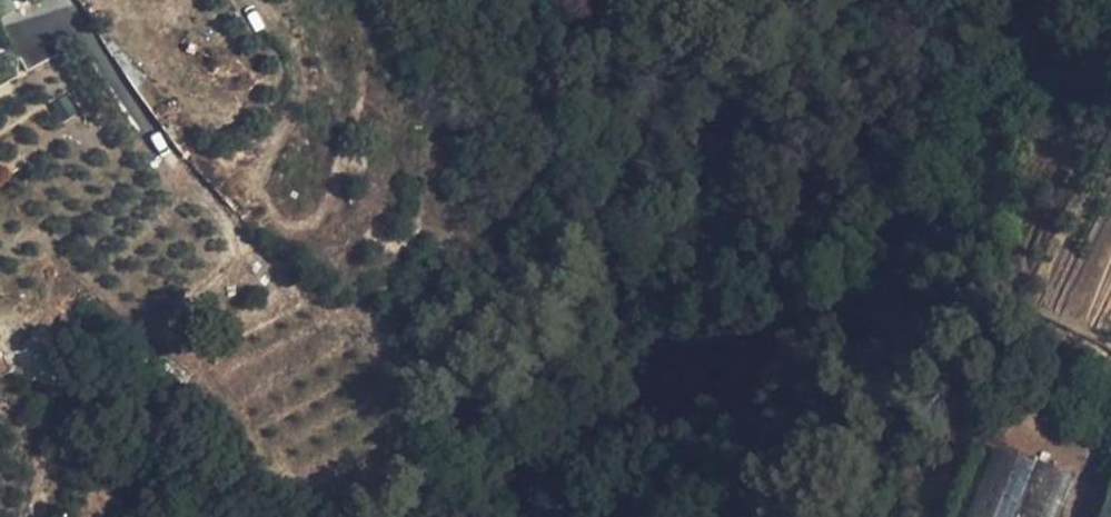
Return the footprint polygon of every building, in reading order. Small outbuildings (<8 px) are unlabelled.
[(1038,459),(997,444),(969,516),(1016,516),(1038,459)] [(1016,516),(1059,516),(1076,474),(1038,459),(1016,516)] [(1100,516),(1110,516),(1110,487),(1100,516)]
